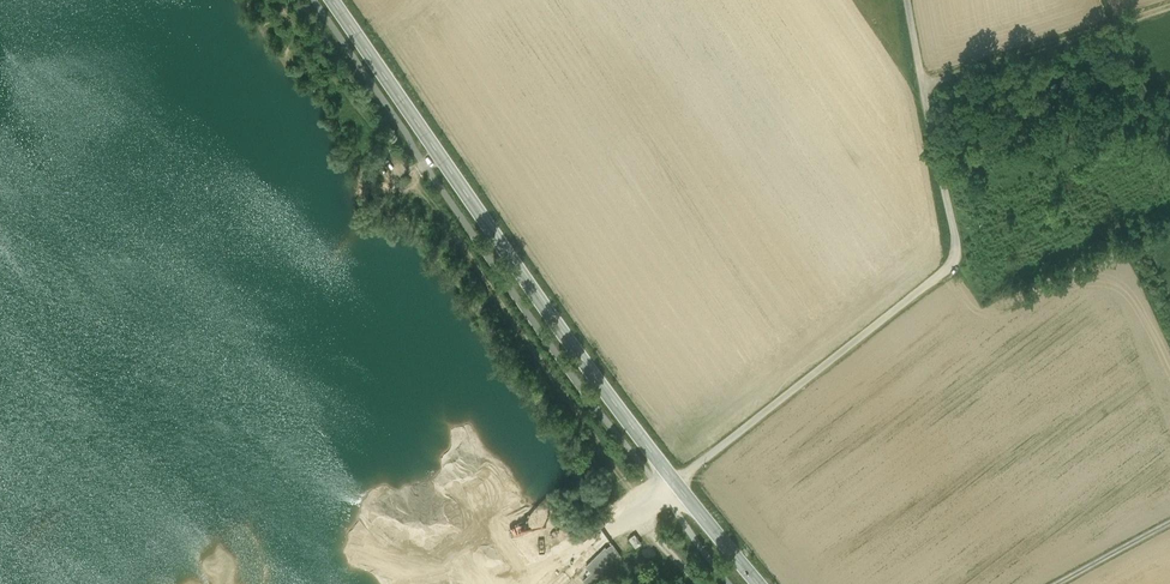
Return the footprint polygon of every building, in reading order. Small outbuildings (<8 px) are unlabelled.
[(485,500),(483,491),(465,495),(467,504),(485,500)] [(576,529),(584,540),(604,524),(596,514),(576,529)] [(629,538),(635,547),(641,544),(635,534),(629,538)] [(586,566),(591,573),(583,580),(587,583),(592,583),(603,573),(602,571),(614,559),(620,555),(612,545),(606,549),(605,547),(586,566)]
